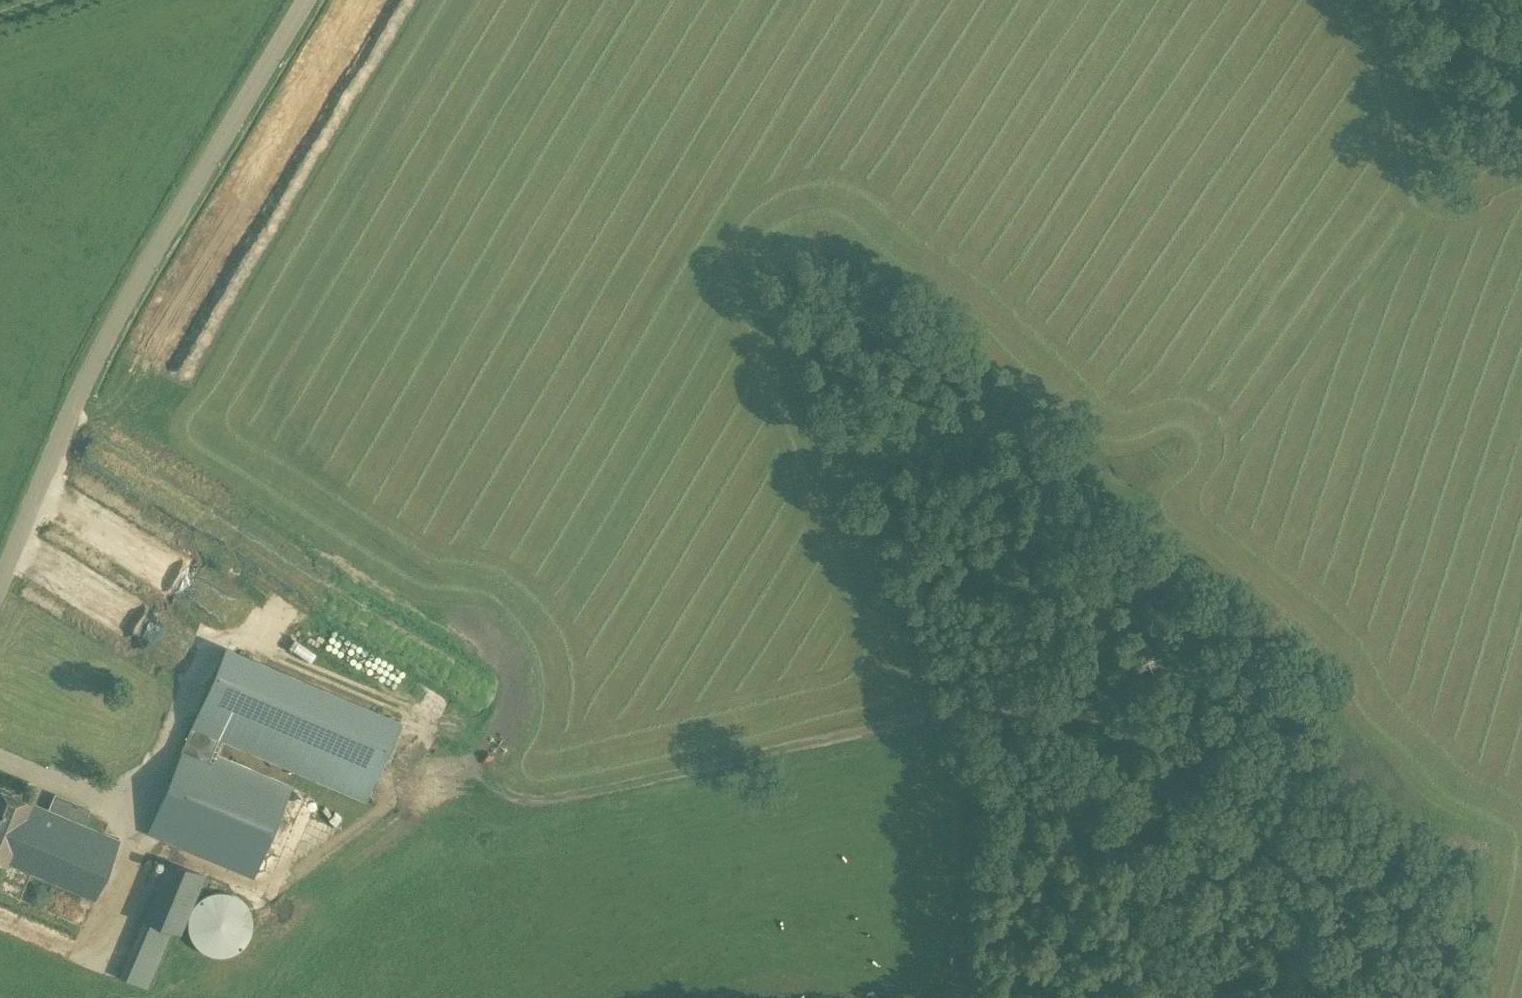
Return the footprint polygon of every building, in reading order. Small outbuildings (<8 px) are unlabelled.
[(225,646),(185,741),(145,835),(254,881),(293,786),(216,754),(221,740),(367,802),(401,721),(225,646)] [(30,802),(0,790),(0,860),(4,862),(0,871),(0,948),(64,975),(85,927),(22,900),(32,875),(95,900),(120,839),(30,801),(30,802)] [(168,858),(142,919),(173,932),(199,871),(168,858)] [(192,907),(189,916),(188,926),(190,935),(194,944),(202,951),(210,955),(220,957),(230,955),(239,951),(246,944),(251,935),(252,925),(251,916),(248,907),(242,900),(234,895),(225,892),(215,892),(206,895),(199,900),(192,907)]
